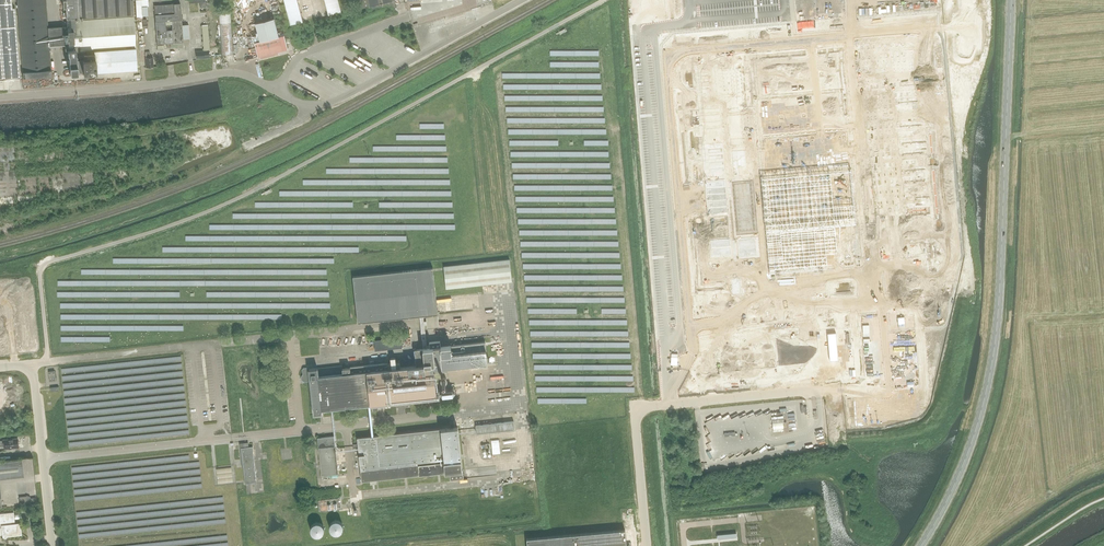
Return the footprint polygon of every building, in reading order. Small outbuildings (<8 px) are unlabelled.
[(20,79),(15,8),(12,8),(12,0),(0,0),(0,80),(20,79)] [(21,48),(23,78),(51,76),(49,37),(46,0),(17,0),(21,48)] [(63,7),(66,7),(67,19),(133,14),(132,0),(63,0),(63,7)] [(298,5),(297,0),(294,0),(284,3),(286,8),(298,5)] [(355,11),(368,7),(369,11),(376,9),(375,5),(395,0),(352,0),(355,11)] [(769,274),(860,265),(836,0),(745,0),(769,274)] [(327,10),(339,7),(338,1),(325,5),(327,10)] [(167,47),(171,47),(170,43),(183,42),(180,3),(154,5),(157,44),(167,44),(167,47)] [(287,14),(300,11),(298,5),(286,8),(287,14)] [(339,7),(327,10),(328,16),(341,13),(339,7)] [(288,20),(301,17),(300,11),(287,14),(288,20)] [(222,55),(234,54),(231,12),(219,13),(220,22),(221,48),(222,55)] [(68,40),(65,40),(66,49),(69,49),(69,50),(68,50),(68,55),(69,55),(70,74),(77,73),(76,52),(136,48),(134,17),(67,21),(68,40)] [(301,17),(288,20),(290,26),(303,23),(301,17)] [(258,32),(252,34),(255,42),(258,56),(288,48),(284,33),(278,34),(276,25),(274,18),(256,23),(258,32)] [(204,51),(196,51),(197,59),(210,58),(209,36),(208,32),(203,32),(204,37),(204,51)] [(96,73),(137,70),(136,49),(94,51),(94,54),(78,56),(78,61),(77,61),(78,73),(95,72),(96,73)] [(145,52),(146,67),(153,67),(153,57),(150,57),(149,51),(145,52)] [(162,113),(130,116),(131,123),(163,119),(162,113)] [(513,260),(444,265),(446,288),(515,282),(513,260)] [(437,268),(357,276),(361,321),(423,315),(424,328),(441,326),(440,314),(441,314),(437,268)] [(398,339),(376,340),(376,349),(398,348),(398,339)] [(0,385),(0,407),(3,407),(5,431),(17,430),(12,387),(5,387),(5,384),(0,385)] [(772,420),(773,432),(784,431),(783,428),(787,427),(786,422),(784,422),(784,418),(772,420)] [(479,432),(516,429),(516,421),(476,424),(477,430),(479,430),(479,432)] [(468,469),(465,427),(359,435),(363,480),(445,473),(445,474),(451,473),(451,479),(466,478),(465,469),(468,469)] [(322,475),(339,474),(337,436),(320,437),(322,475)] [(19,448),(18,438),(3,440),(0,440),(0,446),(3,445),(4,449),(19,448)] [(493,440),(493,454),(501,453),(501,439),(493,440)] [(242,443),(246,483),(257,482),(255,446),(250,446),(250,442),(242,443)] [(24,476),(22,460),(0,462),(0,479),(24,476)] [(28,496),(20,497),(20,505),(37,503),(36,497),(30,498),(30,497),(28,496)] [(320,510),(342,509),(341,498),(320,499),(320,510)] [(7,536),(20,534),(19,527),(19,523),(13,523),(13,521),(15,521),(14,512),(0,513),(0,535),(2,535),(3,536),(3,537),(3,538),(4,538),(5,538),(6,538),(7,538),(7,537),(7,536)] [(316,521),(313,532),(325,536),(329,525),(316,521)] [(335,532),(346,532),(346,521),(335,521),(335,532)] [(625,530),(527,539),(527,545),(627,545),(625,530)]
